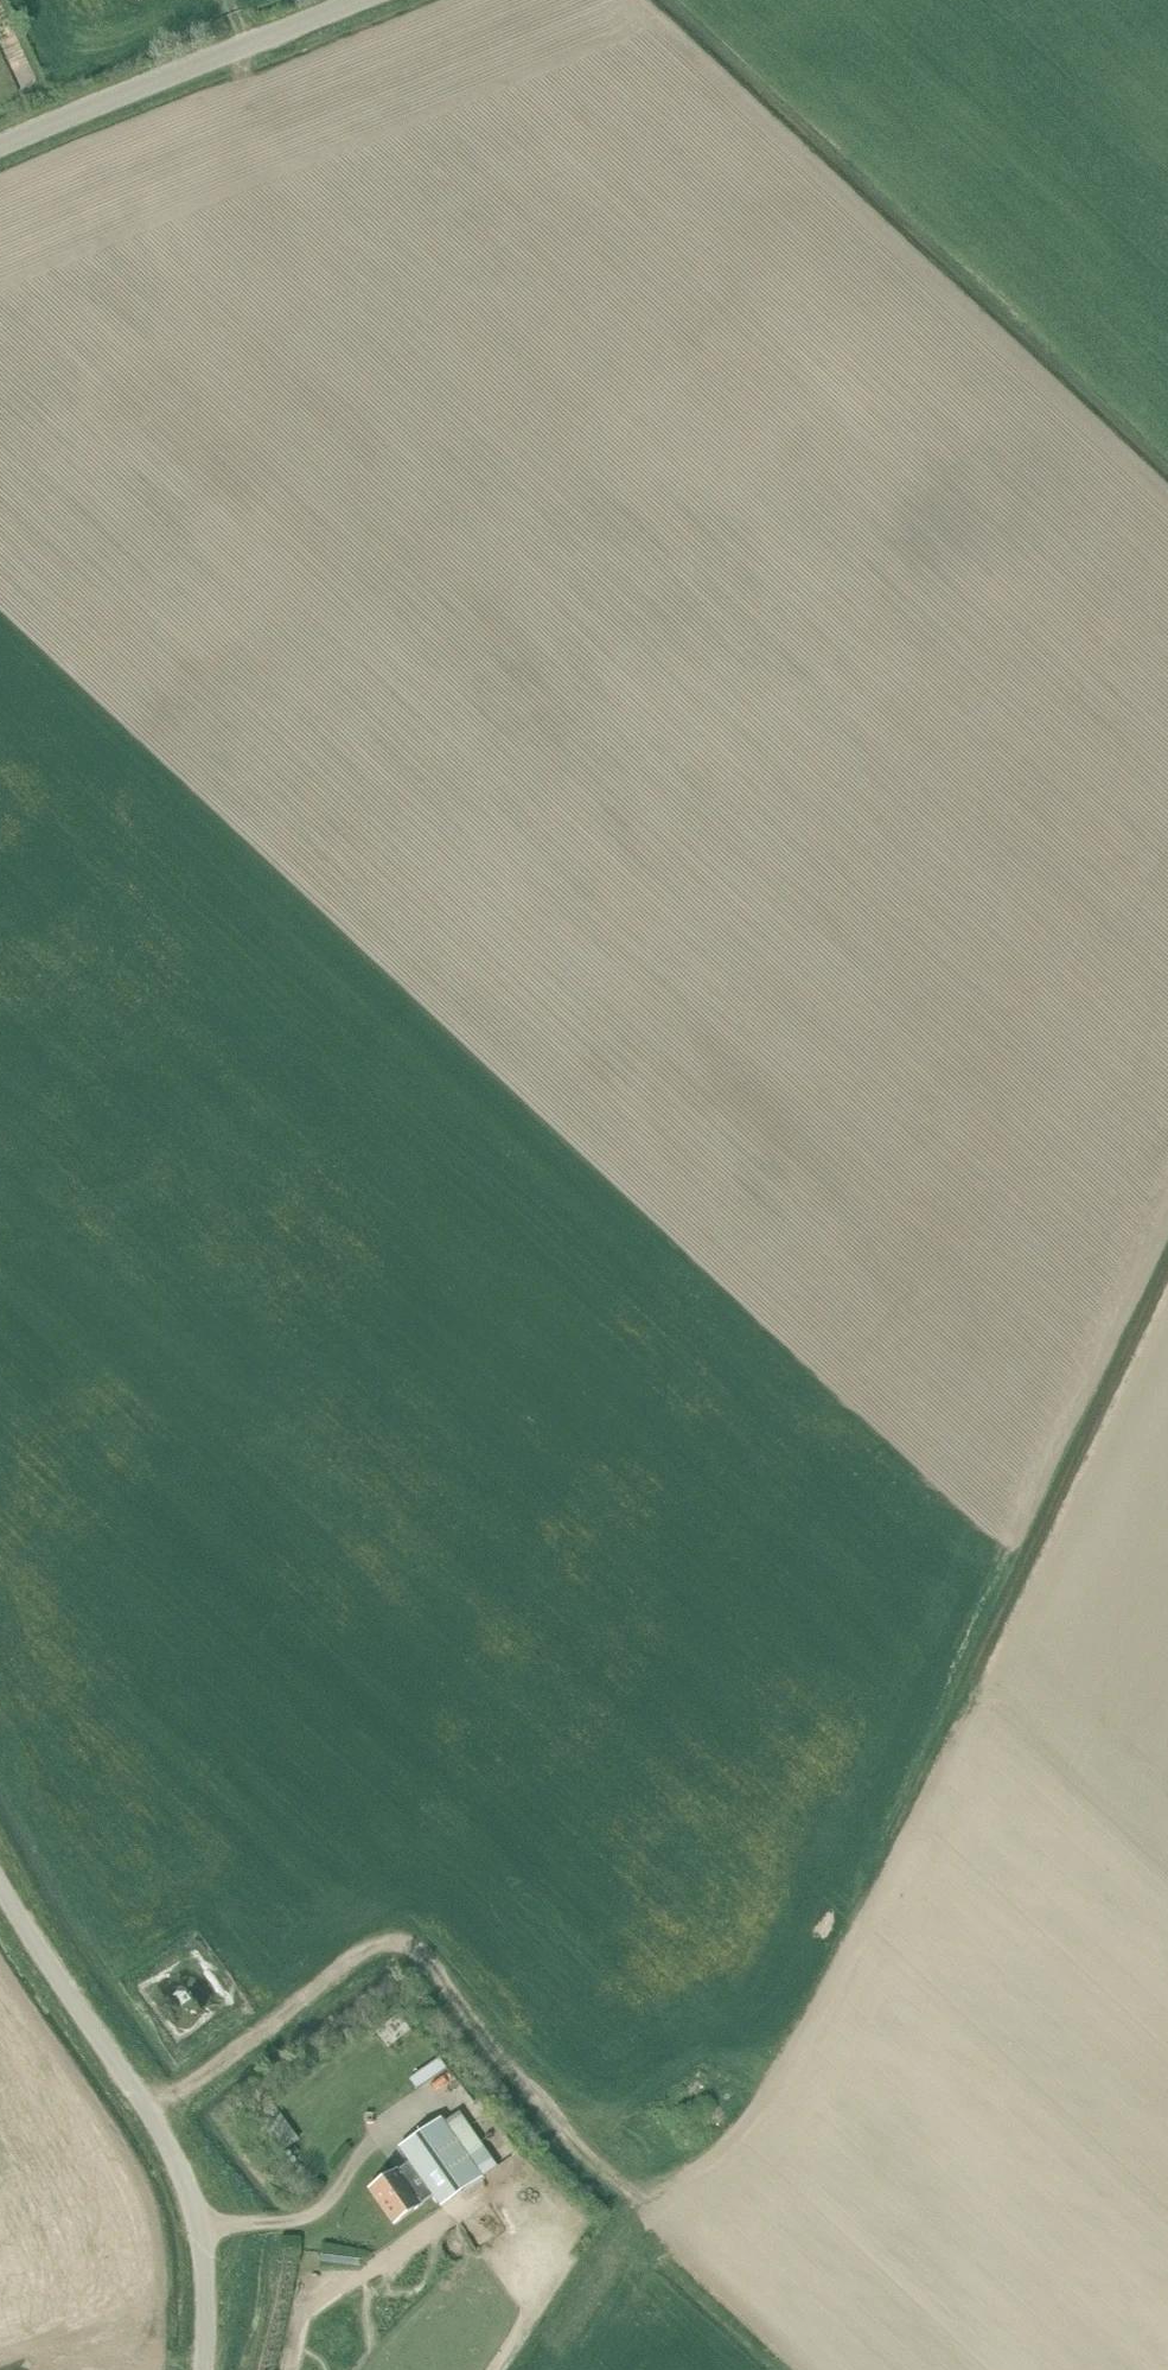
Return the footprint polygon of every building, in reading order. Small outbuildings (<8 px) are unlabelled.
[(442,2119),(401,2149),(411,2163),(430,2193),(441,2208),(483,2178),(475,2167),(487,2158),(458,2114),(445,2123),(442,2119)] [(399,2172),(396,2169),(369,2188),(394,2223),(421,2204),(419,2201),(430,2193),(411,2163),(399,2172)]
